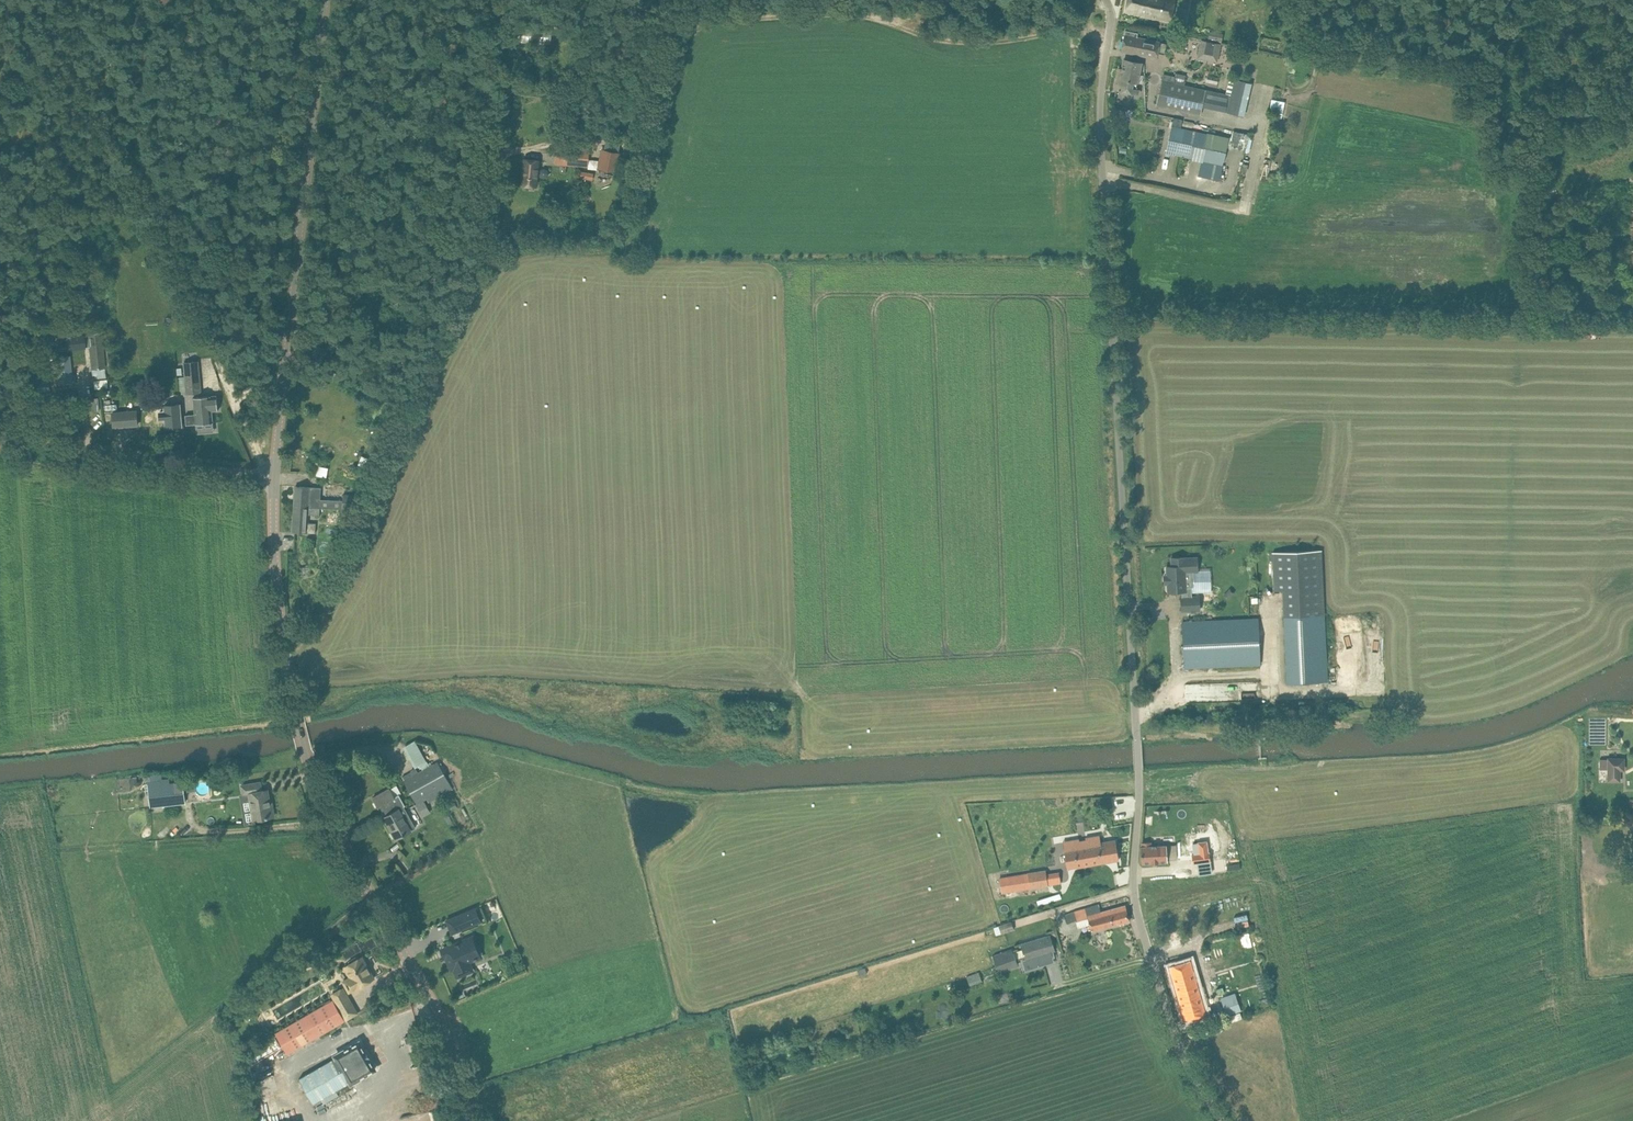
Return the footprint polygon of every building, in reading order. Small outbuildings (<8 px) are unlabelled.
[(1125,11),(1141,14),(1141,16),(1171,22),(1175,0),(1128,0),(1125,11)] [(1121,51),(1156,58),(1157,53),(1164,54),(1166,43),(1137,37),(1138,33),(1126,30),(1121,51)] [(1197,58),(1207,60),(1211,64),(1216,61),(1217,61),(1221,43),(1208,41),(1208,44),(1200,42),(1197,58)] [(1114,89),(1140,94),(1141,89),(1135,88),(1141,63),(1124,59),(1120,78),(1117,77),(1114,89)] [(1234,78),(1230,95),(1184,84),(1185,80),(1176,78),(1177,76),(1163,73),(1156,106),(1200,116),(1202,107),(1243,116),(1250,82),(1234,78)] [(1221,174),(1229,139),(1181,128),(1183,119),(1174,117),(1172,126),(1166,155),(1169,156),(1170,153),(1194,158),(1194,160),(1202,162),(1200,169),(1211,172),(1208,184),(1214,186),(1217,173),(1221,174)] [(1234,129),(1229,144),(1249,150),(1253,135),(1234,129)] [(558,152),(557,152),(555,164),(580,167),(588,167),(590,149),(559,146),(558,152)] [(597,168),(618,172),(621,153),(600,149),(597,168)] [(525,159),(522,185),(536,186),(539,160),(525,159)] [(593,179),(594,172),(581,171),(580,179),(593,179)] [(84,334),(64,336),(65,350),(85,347),(85,343),(89,342),(90,356),(92,378),(106,376),(101,333),(99,333),(99,332),(98,332),(98,333),(88,334),(88,335),(84,336),(84,334)] [(64,357),(56,357),(59,384),(72,383),(70,360),(70,356),(64,357)] [(186,394),(202,392),(198,361),(183,362),(186,394)] [(213,422),(212,411),(218,410),(216,395),(193,397),(194,406),(194,414),(186,415),(187,425),(213,422)] [(182,425),(180,403),(164,405),(167,427),(182,425)] [(136,411),(112,413),(114,427),(138,425),(136,411)] [(296,486),(294,506),(320,508),(322,487),(296,486)] [(342,494),(342,511),(359,512),(360,495),(342,494)] [(309,522),(310,514),(320,515),(320,508),(294,506),(293,531),(317,533),(317,523),(309,522)] [(341,525),(341,533),(354,534),(355,514),(343,513),(342,517),(328,516),(328,524),(341,525)] [(1322,551),(1273,553),(1274,591),(1283,590),(1287,684),(1328,682),(1322,551)] [(1185,556),(1171,557),(1172,566),(1167,566),(1167,575),(1164,575),(1164,583),(1168,583),(1168,592),(1182,591),(1182,597),(1181,597),(1181,598),(1182,611),(1200,610),(1199,596),(1192,596),(1191,587),(1186,587),(1185,572),(1198,571),(1197,557),(1185,558),(1185,556)] [(1182,622),(1185,669),(1187,669),(1187,667),(1260,664),(1258,618),(1182,622)] [(1180,703),(1208,702),(1208,687),(1180,688),(1180,703)] [(418,772),(416,768),(410,770),(411,771),(402,777),(404,780),(403,780),(416,802),(427,796),(430,802),(443,794),(442,790),(451,785),(437,761),(429,766),(415,740),(403,747),(415,767),(419,765),(422,770),(418,772)] [(1624,758),(1608,758),(1608,780),(1619,780),(1619,769),(1624,769),(1624,758)] [(162,806),(174,804),(186,803),(185,793),(196,791),(195,779),(161,783),(161,784),(151,785),(152,795),(160,794),(162,806)] [(262,790),(260,782),(241,785),(242,795),(249,794),(254,820),(274,816),(273,806),(271,806),(268,789),(262,790)] [(390,788),(373,797),(378,807),(380,806),(392,828),(390,829),(396,839),(412,830),(406,820),(408,818),(406,814),(403,815),(399,808),(404,805),(399,795),(395,797),(390,788)] [(1067,869),(1119,860),(1116,841),(1101,843),(1100,836),(1063,842),(1067,869)] [(1210,860),(1209,852),(1207,852),(1206,841),(1198,842),(1198,843),(1192,844),(1194,854),(1192,854),(1193,863),(1197,863),(1210,861),(1210,860)] [(1141,842),(1142,862),(1166,861),(1166,845),(1151,846),(1151,842),(1141,842)] [(1225,871),(1223,858),(1210,860),(1210,861),(1211,873),(1225,871)] [(1000,877),(1002,892),(1064,882),(1062,871),(1047,873),(1047,870),(1000,877)] [(1039,904),(1061,898),(1059,893),(1038,899),(1039,904)] [(1078,920),(1088,918),(1091,931),(1130,920),(1126,905),(1101,912),(1099,904),(1074,911),(1064,915),(1065,917),(1068,923),(1077,919),(1078,920)] [(476,907),(446,920),(449,928),(461,922),(464,928),(463,928),(463,929),(476,923),(474,919),(480,916),(480,917),(476,907)] [(997,935),(1014,929),(1011,920),(994,926),(997,935)] [(1055,951),(1050,935),(1021,944),(1026,959),(1032,958),(1035,967),(1053,961),(1052,957),(1054,956),(1053,951),(1055,951)] [(470,968),(471,967),(467,958),(470,957),(467,951),(477,947),(472,937),(444,949),(447,955),(446,955),(446,956),(452,968),(454,967),(456,973),(457,973),(459,974),(460,974),(462,974),(463,973),(465,973),(466,972),(468,971),(469,970),(470,968)] [(1013,952),(1016,958),(1023,955),(1021,949),(1013,952)] [(994,957),(998,971),(1018,964),(1013,950),(994,957)] [(350,963),(344,966),(350,977),(343,981),(349,992),(356,988),(357,988),(374,978),(362,956),(357,959),(356,957),(349,961),(350,963)] [(1169,966),(1185,1020),(1207,1013),(1191,959),(1169,966)] [(979,972),(967,976),(970,985),(982,980),(979,972)] [(343,988),(332,994),(346,1019),(357,1013),(343,988)] [(1221,999),(1226,1015),(1241,1010),(1237,995),(1221,999)] [(275,1033),(287,1053),(344,1020),(333,1000),(275,1033)] [(254,1065),(282,1049),(275,1037),(247,1053),(254,1065)] [(300,1078),(314,1102),(348,1083),(350,1086),(377,1070),(359,1039),(332,1055),(334,1058),(300,1078)]
